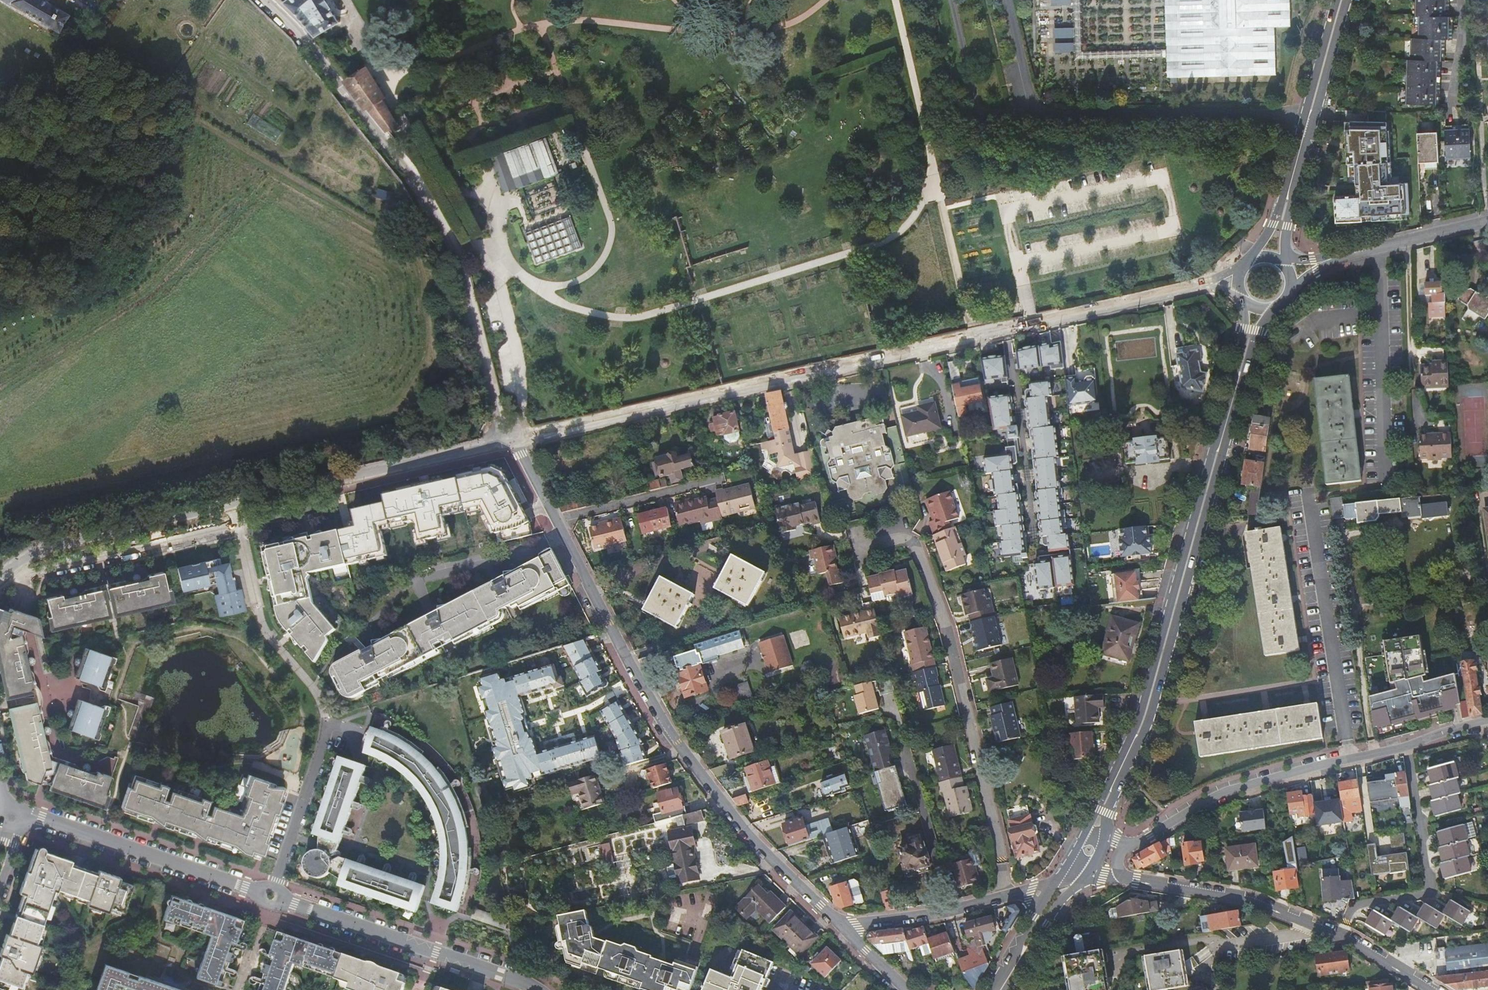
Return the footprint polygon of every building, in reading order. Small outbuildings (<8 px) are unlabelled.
[(10,4),(11,3),(58,31),(68,15),(44,0),(4,0),(10,4)] [(314,37),(338,22),(325,0),(287,0),(283,3),(292,12),(298,18),(314,37)] [(1169,79),(1277,76),(1276,28),(1292,28),(1291,0),(1167,0),(1169,79)] [(1417,2),(1412,2),(1412,3),(1417,3),(1417,9),(1416,9),(1417,9),(1417,16),(1411,16),(1411,17),(1414,17),(1414,25),(1420,25),(1420,31),(1419,31),(1420,31),(1420,39),(1407,38),(1407,39),(1413,39),(1413,46),(1412,46),(1412,47),(1413,47),(1412,53),(1412,60),(1408,60),(1408,68),(1407,68),(1408,68),(1408,74),(1402,74),(1401,82),(1408,82),(1408,89),(1402,89),(1402,90),(1408,90),(1408,96),(1407,96),(1408,96),(1407,104),(1402,103),(1402,104),(1438,105),(1439,105),(1440,61),(1443,61),(1444,61),(1444,39),(1450,40),(1451,40),(1452,17),(1451,17),(1448,17),(1448,0),(1417,0),(1417,2)] [(348,82),(385,130),(394,123),(362,70),(348,82)] [(1385,126),(1349,126),(1349,131),(1347,131),(1348,147),(1353,148),(1353,160),(1358,160),(1360,195),(1361,216),(1403,213),(1402,181),(1379,181),(1378,159),(1386,157),(1385,126)] [(1444,127),(1445,130),(1446,163),(1447,163),(1447,161),(1454,161),(1454,162),(1454,161),(1460,161),(1460,162),(1463,161),(1470,160),(1470,166),(1471,166),(1469,129),(1469,126),(1444,127)] [(1419,170),(1439,169),(1437,132),(1417,133),(1418,141),(1418,146),(1419,170)] [(556,174),(560,173),(557,165),(546,134),(486,155),(500,193),(510,190),(519,187),(556,174)] [(393,193),(378,190),(376,198),(391,202),(393,193)] [(1360,195),(1334,196),(1336,223),(1361,221),(1361,216),(1360,195)] [(563,220),(525,232),(535,264),(581,249),(571,217),(563,220)] [(441,288),(448,286),(445,276),(438,278),(441,288)] [(1446,318),(1445,296),(1442,296),(1442,283),(1426,284),(1426,296),(1433,296),(1434,304),(1429,304),(1430,319),(1446,318)] [(1487,299),(1486,301),(1485,300),(1484,298),(1483,297),(1481,296),(1480,296),(1478,295),(1479,294),(1477,293),(1473,290),(1465,292),(1459,301),(1469,307),(1469,310),(1463,320),(1476,328),(1479,323),(1486,321),(1487,322),(1487,299)] [(1060,341),(1017,350),(1019,369),(1052,364),(1053,368),(1064,367),(1060,341)] [(1180,375),(1183,389),(1203,394),(1206,376),(1200,375),(1200,371),(1198,364),(1202,363),(1200,354),(1197,355),(1196,353),(1176,357),(1178,368),(1180,367),(1181,375),(1180,375)] [(1007,355),(981,357),(985,381),(1010,378),(1007,355)] [(958,361),(949,363),(952,380),(961,379),(958,361)] [(1449,388),(1448,362),(1432,363),(1432,366),(1433,368),(1429,368),(1429,366),(1421,366),(1422,389),(1449,388)] [(1350,377),(1316,381),(1327,486),(1362,482),(1350,377)] [(1076,379),(1066,380),(1069,407),(1098,404),(1095,381),(1091,378),(1086,378),(1083,382),(1077,383),(1076,379)] [(1052,379),(1030,381),(1032,396),(1027,397),(1030,427),(1033,426),(1044,538),(1051,537),(1052,549),(1072,547),(1070,534),(1066,534),(1058,458),(1063,457),(1059,424),(1054,425),(1051,397),(1054,396),(1052,379)] [(953,387),(960,417),(968,415),(966,405),(982,402),(986,422),(992,421),(988,397),(986,386),(961,391),(960,385),(953,387)] [(777,440),(774,441),(772,441),(773,445),(768,447),(770,458),(779,466),(780,468),(797,464),(796,464),(797,463),(795,457),(785,411),(784,403),(781,393),(767,396),(777,440)] [(1021,556),(1029,555),(1022,491),(1016,492),(1013,462),(1017,461),(1014,437),(1020,437),(1019,426),(1013,426),(1010,395),(988,397),(995,430),(1003,428),(1003,425),(1009,425),(1010,436),(1007,436),(1009,455),(986,457),(988,472),(994,471),(997,492),(999,492),(1001,509),(997,510),(999,526),(1003,526),(1005,542),(1002,542),(1004,556),(1021,554),(1021,556)] [(935,404),(902,413),(908,436),(941,428),(935,404)] [(735,413),(714,418),(719,436),(739,432),(735,413)] [(887,468),(892,470),(895,466),(891,449),(886,446),(883,435),(887,434),(885,425),(884,425),(884,424),(884,423),(884,422),(884,421),(884,420),(883,420),(883,419),(882,419),(881,419),(881,418),(880,418),(879,418),(879,419),(878,419),(877,419),(877,420),(876,421),(875,421),(875,419),(858,423),(852,425),(836,428),(834,433),(830,431),(827,437),(827,439),(825,440),(824,440),(824,441),(823,441),(822,441),(822,442),(822,443),(821,443),(821,444),(821,445),(821,446),(822,446),(822,447),(822,448),(823,448),(824,448),(824,449),(825,449),(826,449),(828,448),(831,459),(828,465),(832,481),(837,484),(841,479),(848,477),(850,485),(847,490),(849,499),(854,501),(862,499),(865,494),(872,493),(877,495),(885,493),(888,488),(886,481),(881,478),(879,469),(887,468)] [(1263,453),(1266,454),(1271,421),(1255,419),(1254,427),(1251,449),(1263,451),(1263,453)] [(1452,458),(1451,435),(1420,437),(1421,459),(1428,459),(1428,461),(1442,461),(1442,458),(1452,458)] [(1125,444),(1127,465),(1138,464),(1138,465),(1159,463),(1159,462),(1170,460),(1168,439),(1157,440),(1157,438),(1136,441),(1136,442),(1125,444)] [(797,464),(801,483),(819,479),(813,452),(795,457),(797,463),(796,464),(797,464)] [(661,459),(657,459),(662,477),(671,475),(673,482),(683,480),(681,470),(694,467),(691,455),(678,458),(677,454),(666,456),(664,454),(662,455),(660,457),(661,459)] [(1243,485),(1262,488),(1266,458),(1255,456),(1254,460),(1247,459),(1243,485)] [(357,525),(341,530),(348,564),(390,555),(384,530),(407,525),(407,522),(414,520),(418,522),(420,530),(415,532),(418,545),(430,542),(429,539),(440,536),(440,540),(455,537),(454,531),(470,526),(473,532),(477,536),(479,538),(480,540),(480,545),(534,533),(532,522),(506,471),(494,467),(458,475),(385,494),(387,501),(353,509),(357,525)] [(894,478),(892,470),(887,468),(879,469),(881,478),(886,481),(894,478)] [(839,492),(847,490),(850,485),(848,477),(841,479),(837,484),(839,492)] [(665,478),(642,484),(644,493),(668,487),(665,478)] [(724,490),(716,492),(717,493),(718,499),(723,517),(730,515),(730,514),(756,506),(750,484),(735,488),(735,491),(725,493),(724,491),(724,490)] [(1412,498),(1412,490),(1409,490),(1409,498),(1404,499),(1403,493),(1393,494),(1393,500),(1400,499),(1402,512),(1401,512),(1402,518),(1422,516),(1420,497),(1412,498)] [(935,535),(953,529),(950,521),(960,517),(951,491),(929,498),(933,510),(934,510),(937,519),(934,520),(930,522),(935,535)] [(1455,494),(1453,494),(1448,495),(1449,502),(1456,501),(1455,494)] [(1449,502),(1448,495),(1436,496),(1438,505),(1449,504),(1449,502)] [(355,508),(374,503),(372,498),(353,503),(355,508)] [(723,517),(718,499),(708,502),(707,498),(695,502),(675,508),(680,528),(701,522),(712,519),(713,522),(723,519),(723,517)] [(933,510),(929,498),(927,499),(934,520),(937,519),(934,510),(933,510)] [(1344,505),(1342,498),(1331,499),(1332,507),(1334,519),(1346,518),(1346,520),(1358,518),(1359,523),(1377,521),(1380,517),(1380,514),(1401,512),(1402,512),(1400,499),(1393,500),(1377,501),(1344,505)] [(675,508),(695,502),(695,499),(674,506),(675,508)] [(563,513),(580,509),(577,500),(559,505),(563,513)] [(799,504),(781,509),(782,514),(776,516),(781,534),(796,530),(795,527),(811,522),(812,525),(821,523),(816,503),(800,507),(799,504)] [(782,514),(781,509),(780,506),(774,508),(776,516),(782,514)] [(667,508),(638,515),(643,533),(672,526),(667,508)] [(627,541),(621,516),(604,521),(604,523),(598,525),(589,528),(594,549),(627,541)] [(771,523),(769,516),(761,518),(763,525),(771,523)] [(935,535),(934,535),(947,571),(967,564),(965,556),(968,555),(957,527),(953,529),(935,535)] [(1151,554),(1150,542),(1148,542),(1147,537),(1146,528),(1121,531),(1122,540),(1119,540),(1121,557),(1151,554)] [(1282,528),(1247,533),(1266,656),(1300,651),(1282,528)] [(347,566),(338,531),(260,550),(269,587),(270,595),(272,600),(274,605),(276,611),(281,618),(288,628),(314,661),(324,645),(326,643),(326,641),(327,639),(327,637),(326,636),(343,621),(322,599),(317,573),(347,566)] [(834,545),(810,551),(812,560),(815,559),(819,574),(827,572),(829,580),(843,577),(840,569),(838,569),(835,560),(834,554),(836,554),(834,545)] [(366,686),(566,583),(550,552),(342,658),(335,661),(333,663),(331,665),(331,668),(329,670),(329,674),(330,676),(332,675),(340,689),(337,691),(339,692),(341,694),(344,696),(347,697),(350,698),(352,697),(366,690),(366,686)] [(1053,560),(1035,562),(1038,591),(1078,586),(1074,552),(1052,554),(1053,560)] [(217,616),(244,610),(231,554),(176,567),(181,588),(183,595),(204,591),(214,596),(217,616)] [(661,577),(644,611),(677,628),(688,607),(702,613),(715,589),(749,605),(766,573),(732,555),(721,577),(696,564),(683,589),(661,577)] [(880,576),(868,579),(873,602),(887,599),(886,596),(900,593),(901,597),(914,594),(912,587),(913,587),(912,584),(911,584),(910,579),(909,580),(906,570),(896,573),(895,570),(880,574),(880,576)] [(159,571),(105,583),(113,613),(166,601),(159,571)] [(1136,572),(1111,575),(1114,604),(1139,601),(1136,572)] [(96,585),(42,598),(49,627),(103,615),(96,585)] [(967,616),(970,615),(972,622),(995,616),(996,616),(992,600),(988,601),(985,589),(962,595),(967,616)] [(875,610),(873,602),(864,604),(866,612),(875,610)] [(0,607),(0,674),(4,694),(32,688),(20,634),(4,638),(14,604),(9,605),(0,607)] [(869,639),(881,636),(878,623),(875,610),(866,612),(840,618),(845,638),(868,632),(869,639)] [(971,622),(979,651),(1003,645),(995,616),(972,622),(971,622)] [(1113,617),(1108,632),(1138,629),(1140,625),(1113,617)] [(910,664),(912,673),(913,672),(936,667),(932,650),(930,650),(929,645),(931,645),(926,626),(905,631),(913,664),(910,664)] [(745,648),(740,629),(695,644),(697,651),(675,658),(679,669),(681,668),(682,671),(679,672),(686,698),(708,691),(700,664),(703,663),(704,665),(719,660),(718,656),(745,648)] [(1138,629),(1108,632),(1102,654),(1129,662),(1138,629)] [(793,666),(784,636),(760,643),(769,674),(793,666)] [(1457,706),(1452,677),(1422,685),(1420,677),(1424,677),(1418,639),(1384,644),(1386,656),(1390,685),(1394,684),(1396,691),(1391,693),(1370,698),(1375,727),(1376,727),(1389,723),(1390,726),(1393,725),(1402,722),(1442,712),(1442,710),(1453,707),(1457,706)] [(589,640),(472,669),(508,802),(652,752),(623,707),(600,666),(589,640)] [(648,646),(651,656),(660,653),(657,644),(648,646)] [(95,686),(106,657),(81,648),(72,678),(95,686)] [(1465,719),(1484,714),(1483,704),(1480,704),(1479,696),(1482,694),(1481,690),(1478,688),(1477,684),(1479,684),(1478,677),(1476,677),(1475,672),(1477,670),(1477,666),(1480,661),(1479,660),(1478,658),(1477,656),(1475,655),(1474,654),(1472,653),(1470,653),(1468,652),(1466,653),(1464,653),(1463,654),(1462,655),(1461,656),(1461,657),(1461,658),(1461,660),(1461,661),(1461,662),(1462,663),(1457,664),(1459,677),(1464,676),(1468,702),(1463,703),(1465,719)] [(1012,658),(990,663),(994,678),(986,680),(989,691),(996,689),(997,690),(1019,685),(1012,658)] [(936,667),(913,672),(915,681),(918,681),(921,691),(922,690),(927,709),(945,705),(942,694),(941,694),(937,677),(938,676),(936,667)] [(855,686),(858,696),(854,697),(859,715),(879,709),(874,693),(878,691),(880,696),(895,692),(895,691),(891,678),(856,686),(855,686)] [(1102,693),(1075,696),(1079,723),(1101,721),(1099,706),(1103,706),(1102,693)] [(89,738),(99,709),(74,699),(64,729),(89,738)] [(1012,703),(991,708),(993,717),(991,718),(993,728),(995,728),(999,743),(1020,738),(1012,703)] [(1318,704),(1195,724),(1201,759),(1323,739),(1318,704)] [(8,710),(23,778),(40,775),(50,763),(36,705),(8,710)] [(377,731),(369,728),(363,726),(355,751),(360,753),(367,757),(375,761),(387,769),(395,776),(402,783),(409,791),(415,800),(419,807),(424,816),(427,824),(429,833),(432,840),(434,848),(435,856),(435,864),(435,874),(434,882),(433,889),(432,897),(430,905),(457,915),(459,907),(462,897),(464,886),(464,877),(465,868),(465,859),(464,851),(464,846),(462,837),(461,831),(459,823),(457,818),(455,813),(452,807),(449,800),(446,794),(443,788),(438,781),(434,775),(429,768),(424,763),(419,758),(414,754),(409,750),(401,745),(394,740),(386,735),(377,731)] [(745,726),(724,733),(732,759),(754,752),(745,726)] [(885,730),(865,736),(875,772),(891,768),(888,757),(891,752),(885,730)] [(1092,730),(1071,733),(1074,758),(1095,755),(1092,730)] [(933,750),(941,782),(962,776),(954,744),(933,750)] [(338,758),(332,776),(345,821),(362,767),(338,758)] [(47,786),(100,804),(109,777),(57,759),(47,786)] [(772,760),(772,759),(741,769),(741,770),(746,769),(749,778),(750,782),(747,783),(747,784),(750,783),(753,791),(749,792),(750,793),(781,783),(777,772),(772,774),(770,769),(768,761),(772,760)] [(851,767),(848,760),(840,763),(842,770),(851,767)] [(1459,777),(1455,762),(1429,769),(1433,784),(1430,785),(1435,800),(1432,801),(1436,816),(1462,809),(1459,793),(1460,793),(1457,778),(1459,777)] [(666,764),(648,770),(654,788),(671,782),(666,764)] [(727,764),(710,770),(715,777),(730,773),(727,764)] [(1379,803),(1400,800),(1400,798),(1410,796),(1406,774),(1396,775),(1395,769),(1387,771),(1388,776),(1385,776),(1386,779),(1386,781),(1382,782),(1382,779),(1381,778),(1367,780),(1371,808),(1380,806),(1379,803)] [(286,787),(247,774),(235,808),(130,774),(118,810),(261,859),(286,787)] [(845,774),(820,781),(825,796),(829,795),(830,797),(834,796),(834,795),(834,794),(841,792),(841,793),(846,791),(845,788),(851,786),(849,779),(847,779),(845,774)] [(345,821),(332,776),(311,837),(315,839),(311,852),(309,853),(307,855),(305,858),(303,862),(303,868),(305,872),(309,876),(314,877),(319,877),(323,875),(326,872),(339,879),(337,886),(366,896),(358,867),(345,862),(343,867),(334,864),(328,853),(330,843),(336,845),(345,821)] [(594,776),(571,783),(574,794),(581,792),(586,808),(603,803),(594,776)] [(941,782),(940,782),(942,792),(944,792),(950,817),(972,812),(970,802),(968,803),(967,796),(968,796),(966,786),(964,786),(962,776),(941,782)] [(1344,823),(1345,834),(1352,833),(1348,800),(1358,798),(1359,807),(1362,806),(1361,801),(1358,782),(1340,785),(1342,801),(1340,801),(1344,823)] [(682,807),(677,790),(658,795),(660,803),(653,805),(657,815),(654,816),(656,822),(684,815),(686,814),(684,807),(682,807)] [(1297,793),(1287,795),(1290,815),(1299,813),(1300,817),(1315,815),(1314,805),(1313,796),(1298,798),(1297,793)] [(746,794),(732,799),(737,806),(749,802),(746,794)] [(1314,805),(1315,815),(1317,825),(1344,823),(1340,801),(1330,802),(1331,805),(1320,807),(1320,804),(1314,805)] [(849,827),(867,821),(862,807),(854,810),(852,803),(827,811),(832,828),(828,827),(823,829),(809,827),(806,828),(803,819),(779,827),(786,848),(816,838),(820,837),(849,827)] [(1242,830),(1266,827),(1264,808),(1239,812),(1242,830)] [(686,814),(684,815),(687,824),(712,817),(705,810),(686,814)] [(1011,830),(1018,857),(1040,852),(1036,835),(1039,832),(1037,826),(1032,825),(1011,830)] [(1466,841),(1462,825),(1437,832),(1441,848),(1439,848),(1443,863),(1440,864),(1445,879),(1470,872),(1466,857),(1468,856),(1464,841),(1466,841)] [(696,847),(692,827),(669,832),(680,884),(699,879),(693,848),(696,847)] [(858,856),(849,827),(820,837),(823,846),(829,865),(858,856)] [(1393,850),(1407,848),(1405,834),(1391,836),(1393,850)] [(920,835),(908,838),(911,847),(900,850),(906,871),(918,868),(920,873),(929,871),(928,866),(929,865),(920,835)] [(1298,873),(1298,870),(1293,837),(1284,843),(1288,869),(1288,872),(1281,873),(1275,874),(1277,891),(1298,888),(1296,873),(1298,873)] [(1169,839),(1132,860),(1138,869),(1143,867),(1143,868),(1145,868),(1157,861),(1157,862),(1167,857),(1164,852),(1170,848),(1169,839)] [(1193,844),(1183,845),(1186,867),(1196,865),(1196,863),(1204,862),(1201,844),(1194,845),(1193,844)] [(1372,877),(1410,871),(1407,853),(1378,858),(1376,845),(1369,846),(1367,846),(1372,877)] [(1298,860),(1307,859),(1306,846),(1297,846),(1298,860)] [(132,882),(43,851),(43,849),(41,847),(38,847),(37,849),(33,848),(26,870),(25,870),(17,892),(18,893),(0,946),(0,989),(19,989),(52,890),(120,914),(132,882)] [(1243,847),(1227,849),(1229,870),(1258,867),(1256,850),(1243,851),(1243,847)] [(950,856),(942,858),(946,873),(954,871),(960,889),(981,885),(978,876),(976,877),(974,870),(971,860),(953,865),(950,856)] [(422,888),(358,867),(366,896),(414,913),(420,893),(422,888)] [(1350,900),(1349,890),(1354,890),(1353,883),(1348,883),(1346,883),(1340,883),(1339,870),(1322,871),(1324,902),(1341,901),(1349,904),(1350,900)] [(831,889),(836,906),(843,908),(853,905),(853,904),(857,903),(857,904),(864,902),(861,894),(860,895),(857,887),(859,887),(857,882),(853,880),(848,881),(848,883),(849,884),(846,885),(846,884),(831,889)] [(775,919),(786,908),(771,894),(766,898),(757,890),(738,910),(747,918),(757,909),(771,923),(775,919)] [(888,910),(897,910),(894,901),(891,890),(886,891),(881,893),(885,904),(886,904),(888,910)] [(241,919),(168,894),(160,919),(209,936),(194,980),(217,988),(241,919)] [(1120,918),(1144,914),(1158,912),(1157,903),(1148,904),(1148,902),(1135,900),(1136,902),(1132,902),(1131,900),(1118,907),(1118,908),(1112,910),(1110,912),(1111,920),(1120,918)] [(1392,923),(1374,913),(1366,927),(1384,938),(1393,924),(1410,934),(1419,920),(1436,930),(1444,916),(1462,926),(1470,912),(1451,901),(1444,915),(1426,905),(1418,919),(1400,909),(1392,923)] [(1013,915),(1012,917),(1003,931),(1007,935),(1022,911),(1016,904),(1007,907),(1013,915)] [(1007,907),(1004,908),(1012,917),(1013,915),(1007,907)] [(585,911),(557,917),(562,945),(566,945),(571,966),(641,989),(692,989),(699,969),(677,962),(675,966),(589,935),(585,911)] [(1201,917),(1204,934),(1241,927),(1238,912),(1219,915),(1219,914),(1201,917)] [(810,944),(816,937),(792,914),(782,923),(775,930),(788,944),(785,948),(796,958),(810,944)] [(975,937),(977,937),(977,935),(995,930),(992,918),(965,925),(968,937),(970,937),(972,942),(975,940),(975,937)] [(910,950),(930,944),(928,940),(927,936),(924,927),(905,933),(910,950)] [(905,933),(903,929),(871,933),(868,939),(882,953),(889,946),(894,951),(904,948),(907,955),(908,956),(909,956),(910,956),(912,955),(911,952),(910,950),(905,933)] [(342,953),(277,931),(257,989),(284,989),(293,965),(334,979),(342,953)] [(935,960),(955,953),(948,933),(938,937),(928,940),(930,944),(935,960)] [(1065,941),(1067,956),(1099,951),(1096,935),(1089,936),(1074,939),(1065,941)] [(1445,949),(1445,948),(1436,949),(1438,960),(1446,958),(1448,977),(1487,972),(1487,944),(1445,949)] [(963,974),(974,989),(989,964),(981,946),(956,954),(956,956),(963,974)] [(826,979),(842,962),(829,949),(812,966),(826,979)] [(732,977),(712,969),(704,989),(766,989),(764,989),(773,962),(743,951),(732,977)] [(1071,989),(1107,989),(1099,951),(1067,956),(1064,957),(1071,989)] [(1099,951),(1107,989),(1110,989),(1102,951),(1099,951)] [(1180,951),(1145,957),(1151,989),(1170,989),(1186,987),(1180,951)] [(1183,951),(1180,951),(1186,987),(1190,987),(1183,951)] [(342,953),(334,979),(356,987),(355,989),(394,989),(400,972),(342,953)] [(936,962),(956,956),(956,954),(955,953),(935,960),(936,962)] [(1347,956),(1320,960),(1323,976),(1350,972),(1347,956)] [(1061,957),(1068,989),(1071,989),(1064,957),(1061,957)] [(1145,957),(1142,958),(1147,989),(1151,989),(1145,957)] [(94,989),(177,989),(103,965),(94,989)] [(1434,979),(1453,989),(1466,989),(1487,987),(1487,972),(1448,977),(1434,979)]
